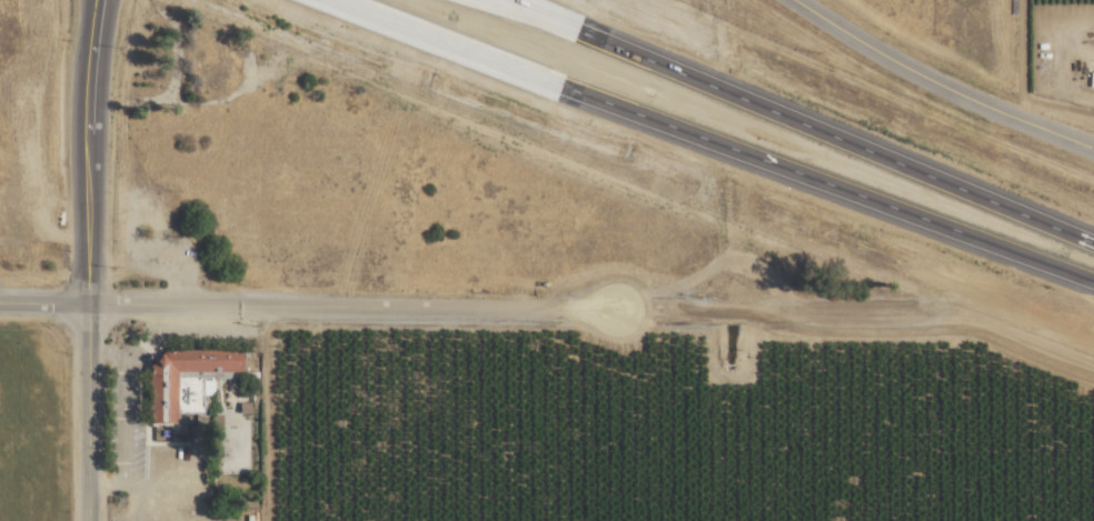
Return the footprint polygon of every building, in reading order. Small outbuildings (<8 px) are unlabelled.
[(151,428),(151,365),(167,350),(246,350),(246,372),(218,372),(218,392),(205,392),(205,412),(178,411),(177,428),(151,428)]
